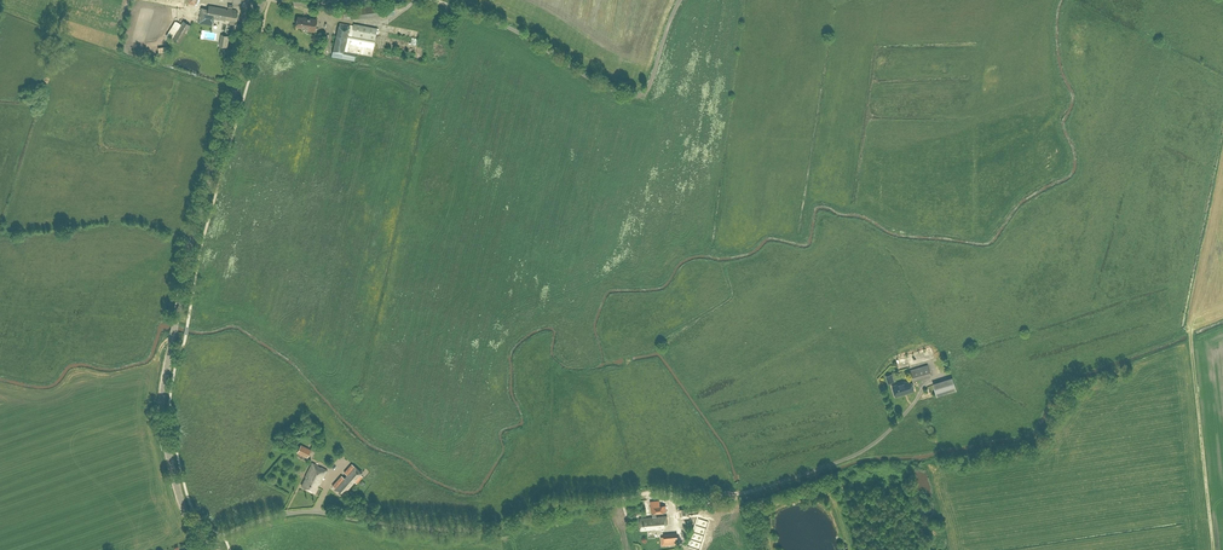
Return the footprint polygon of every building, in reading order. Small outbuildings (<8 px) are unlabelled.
[(213,19),(220,20),(220,19),(223,20),(223,21),(229,22),(229,23),(235,24),(235,21),(236,21),(237,13),(231,12),(231,10),(227,9),(226,9),(208,5),(207,9),(200,8),(198,23),(212,25),(213,19)] [(306,17),(306,18),(297,16),(295,27),(308,29),(315,30),(317,19),(306,17)] [(180,24),(171,39),(179,44),(190,25),(182,20),(180,24)] [(377,28),(353,23),(353,25),(339,22),(332,56),(346,58),(348,51),(372,56),(377,28)] [(229,34),(231,26),(225,25),(223,33),(229,34)] [(227,47),(229,36),(221,34),(219,45),(227,47)] [(930,375),(927,365),(910,370),(913,381),(930,375)] [(955,389),(952,378),(933,384),(937,395),(955,389)] [(904,382),(901,383),(897,384),(898,384),(892,386),(896,396),(904,393),(914,390),(911,380),(904,382)] [(311,450),(301,445),(297,452),(307,457),(311,450)] [(326,470),(312,463),(305,477),(306,477),(301,486),(315,493),(318,487),(316,486),(318,483),(319,483),(321,480),(320,479),(322,476),(323,477),(326,470)] [(362,472),(352,464),(344,472),(347,475),(344,478),(341,475),(332,485),(335,488),(334,489),(341,495),(354,481),(356,483),(362,476),(360,474),(362,472)] [(653,517),(640,518),(641,530),(652,529),(652,528),(655,528),(655,529),(665,528),(665,524),(667,523),(667,516),(656,517),(656,512),(666,512),(665,505),(660,505),(659,500),(650,501),(651,513),(652,513),(653,517)] [(677,535),(664,536),(664,542),(668,541),(668,544),(678,544),(677,535)]
